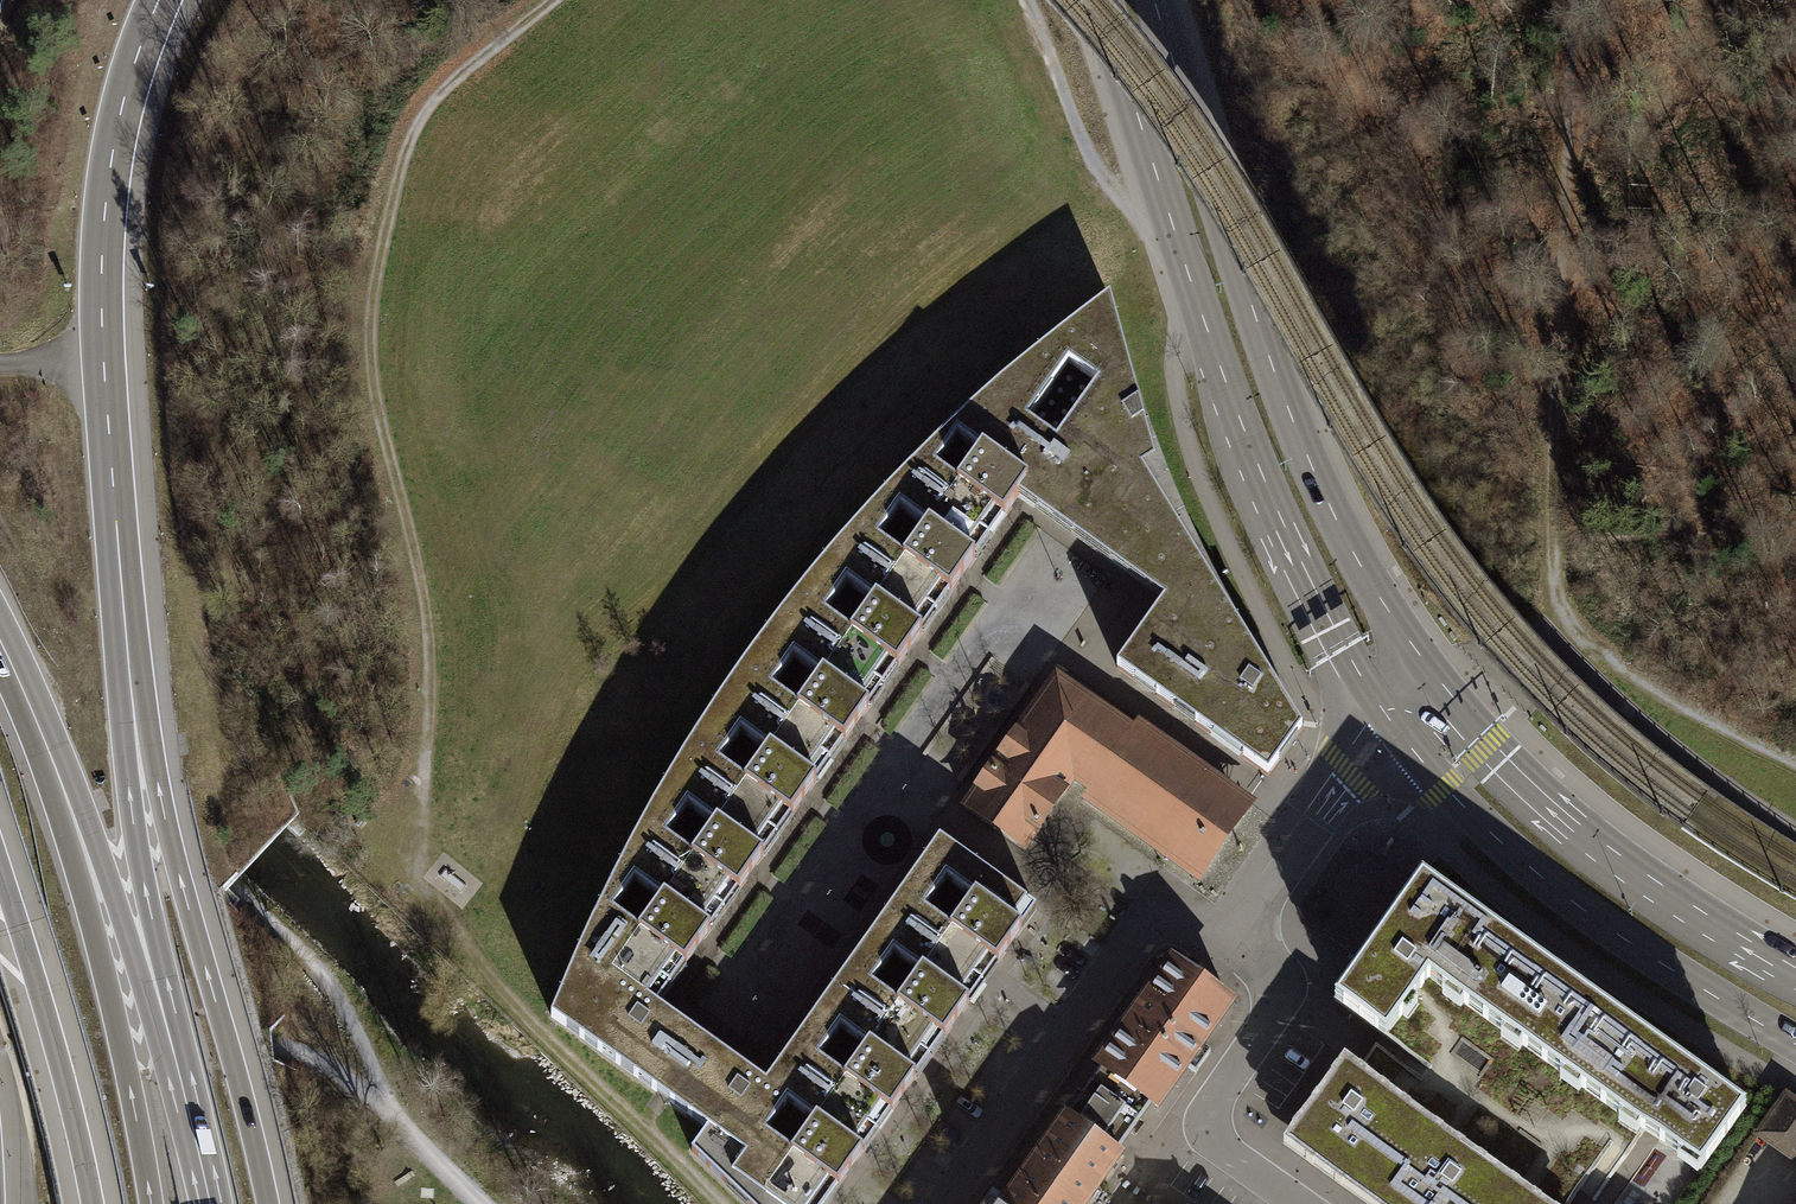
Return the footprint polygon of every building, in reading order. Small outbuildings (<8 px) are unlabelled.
[(546,1010),(701,1123),(684,1149),(744,1203),(816,1203),(846,1161),(895,1093),(949,1017),(972,984),(1002,941),(1030,903),(932,835),(757,1079),(712,1048),(679,1025),(650,1004),(694,942),(751,862),(798,797),(855,716),(905,646),(959,570),(1013,494),(1157,596),(1113,663),(1169,701),(1263,765),(1296,723),(1252,651),(1162,479),(1104,294),(964,403),(850,520),(733,667),(637,815),(546,1010)] [(1207,886),(1258,808),(1058,676),(969,811),(1034,854),(1052,827),(1072,797),(1158,853),(1207,886)] [(1646,1132),(1701,1172),(1746,1108),(1422,877),(1333,1000),(1351,1013),(1386,1037),(1413,999),(1428,978),(1646,1132)] [(1147,1101),(1156,1108),(1235,999),(1166,949),(1128,1002),(1087,1058),(1096,1064),(1147,1101)] [(1529,1188),(1455,1135),(1398,1095),(1344,1056),(1282,1143),(1295,1152),(1369,1203),(1552,1203),(1529,1188)] [(1066,1108),(1063,1113),(1114,1151),(1118,1146),(1147,1101),(1096,1064),(1066,1108)] [(1787,1096),(1758,1135),(1795,1162),(1795,1102),(1787,1096)] [(1123,1157),(1114,1151),(1063,1113),(1038,1146),(997,1203),(988,1198),(984,1203),(1089,1203),(1123,1157)]
